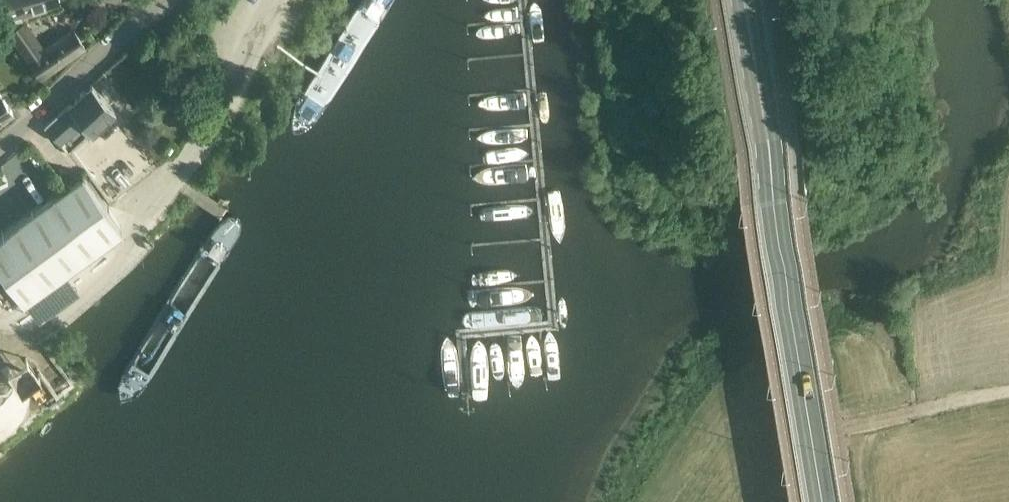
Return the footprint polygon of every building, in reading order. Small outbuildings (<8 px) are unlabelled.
[(8,17),(3,18),(9,30),(7,31),(29,62),(41,78),(85,47),(73,30),(44,51),(24,21),(20,14),(60,2),(59,0),(3,0),(8,17)] [(553,36),(550,0),(529,0),(533,38),(553,36)] [(91,85),(45,126),(60,143),(79,126),(83,130),(87,127),(92,133),(115,112),(91,85)] [(13,113),(1,94),(0,92),(0,121),(13,113)] [(64,269),(122,227),(82,173),(0,233),(0,267),(37,318),(78,288),(64,269)] [(49,404),(74,382),(48,352),(23,374),(49,404)]
